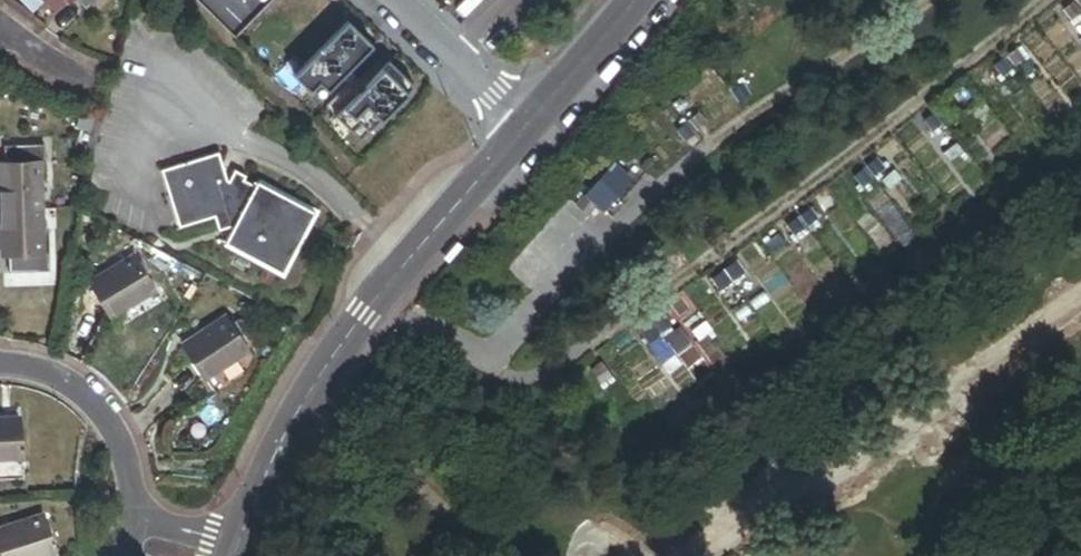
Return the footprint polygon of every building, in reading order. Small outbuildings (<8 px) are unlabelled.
[(56,15),(70,1),(73,5),(77,1),(89,12),(100,0),(41,0),(56,15)] [(1076,4),(1067,11),(1074,20),(1080,15),(1080,11),(1076,4)] [(375,48),(350,24),(296,80),(313,97),(323,86),(331,94),(375,48)] [(1026,58),(1019,49),(1010,56),(1017,65),(1026,58)] [(1012,68),(1006,59),(997,66),(1004,75),(1012,68)] [(415,88),(391,65),(366,90),(356,81),(328,111),(354,136),(363,128),(371,135),(415,88)] [(752,93),(744,85),(736,92),(743,100),(752,93)] [(955,114),(949,105),(940,112),(946,121),(955,114)] [(700,113),(692,120),(699,129),(708,122),(700,113)] [(942,124),(935,115),(926,121),(933,130),(942,124)] [(695,132),(687,124),(679,131),(686,139),(695,132)] [(3,164),(4,209),(44,208),(42,163),(47,163),(47,147),(6,148),(7,164),(3,164)] [(234,230),(258,188),(245,181),(247,178),(237,172),(231,183),(229,182),(220,155),(164,172),(182,228),(217,217),(221,231),(230,228),(234,230)] [(886,169),(880,160),(871,167),(877,176),(886,169)] [(606,206),(616,195),(620,199),(636,180),(619,165),(594,195),(606,206)] [(873,179),(866,170),(857,177),(863,186),(873,179)] [(263,179),(258,188),(234,230),(226,246),(285,278),(321,211),(263,179)] [(616,195),(606,206),(611,209),(620,199),(616,195)] [(44,208),(4,209),(7,256),(9,256),(10,274),(51,273),(50,255),(46,255),(44,208)] [(815,227),(808,218),(799,224),(806,233),(815,227)] [(801,236),(795,228),(786,234),(792,243),(801,236)] [(156,291),(136,257),(93,283),(114,317),(156,291)] [(748,280),(741,271),(733,278),(739,287),(748,280)] [(735,290),(728,281),(719,288),(726,297),(735,290)] [(250,353),(228,319),(186,345),(208,380),(250,353)] [(675,333),(669,324),(659,331),(666,340),(675,333)] [(662,343),(655,334),(646,341),(653,350),(662,343)] [(22,458),(20,419),(0,420),(0,459),(22,458)] [(45,516),(0,532),(0,544),(5,555),(51,555),(58,553),(45,516)]
